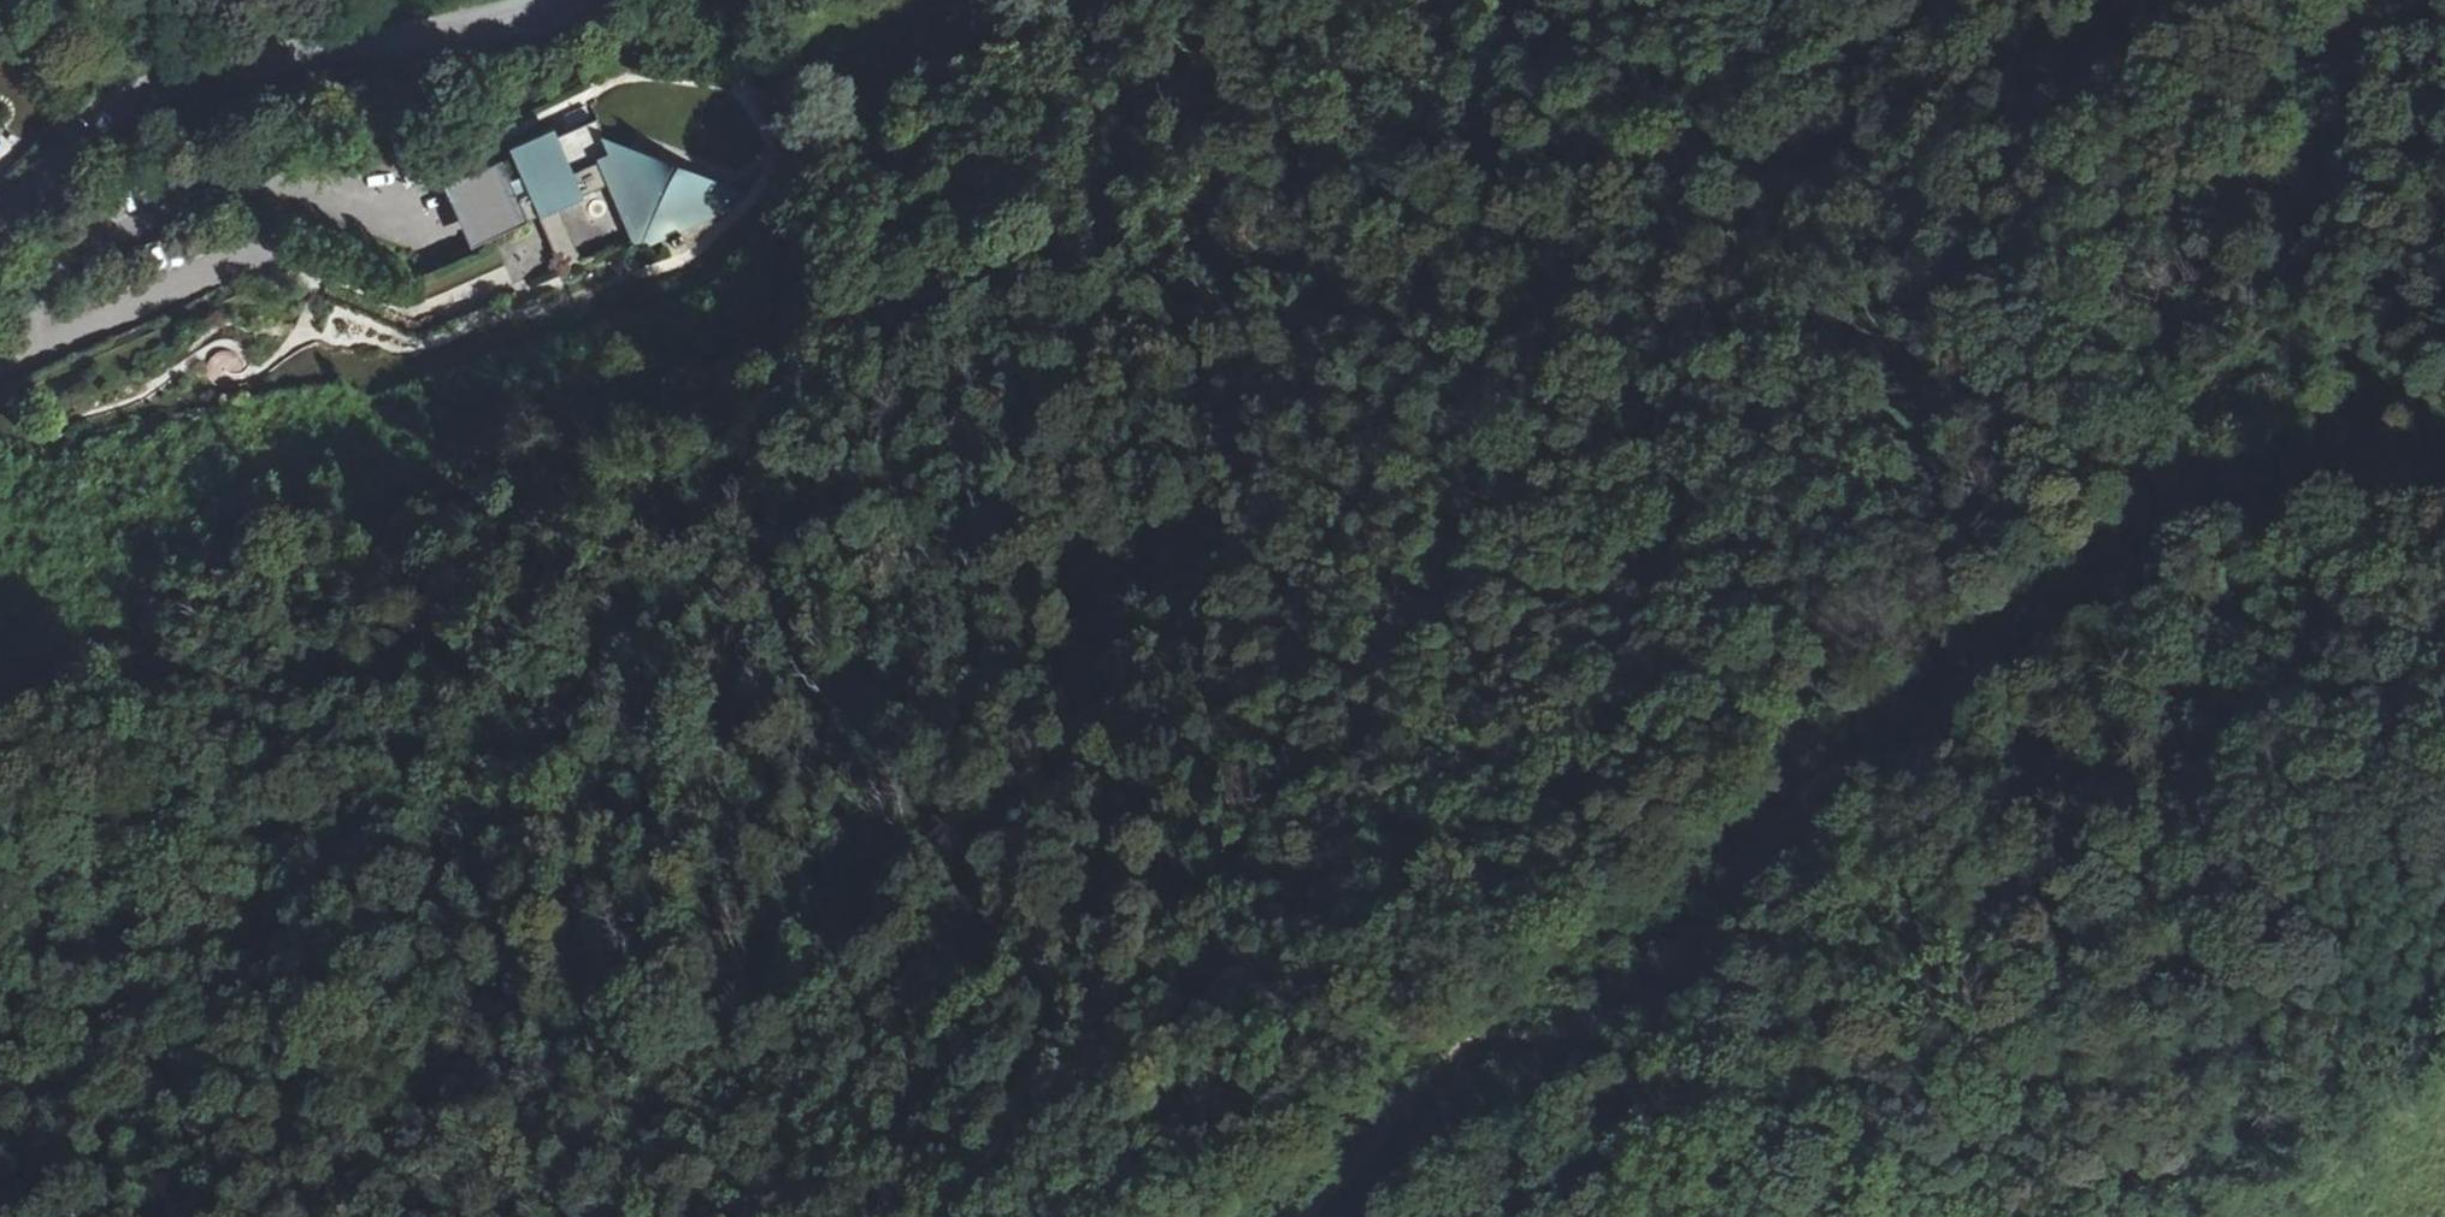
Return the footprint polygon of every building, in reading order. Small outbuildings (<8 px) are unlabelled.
[(645,230),(727,193),(607,145),(596,122),(458,183),(466,202),(472,199),(490,236),(536,217),(544,234),(565,225),(557,205),(606,184),(622,177),(645,230)] [(736,197),(727,193),(645,230),(622,177),(606,184),(635,252),(729,211),(736,197)] [(483,241),(490,236),(472,199),(466,202),(483,241)] [(583,264),(565,225),(544,234),(563,272),(583,264)]
